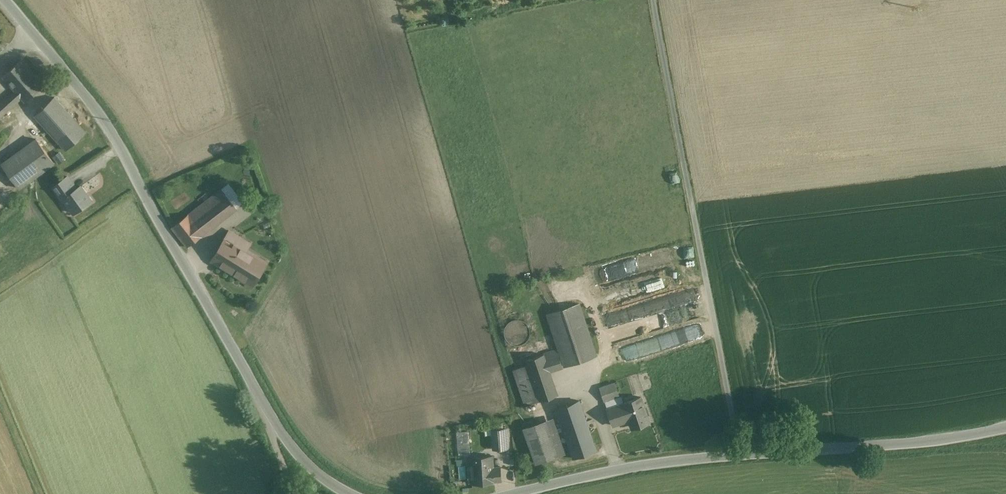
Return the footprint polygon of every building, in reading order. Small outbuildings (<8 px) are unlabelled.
[(44,86),(21,60),(2,77),(15,91),(15,90),(22,98),(26,102),(44,86)] [(15,91),(2,102),(9,110),(22,98),(15,90),(15,91)] [(86,132),(55,97),(35,115),(66,150),(86,132)] [(36,139),(2,164),(20,188),(54,163),(36,139)] [(59,162),(64,160),(60,153),(55,155),(59,162)] [(68,176),(53,187),(63,200),(64,199),(63,198),(77,189),(68,176)] [(77,189),(63,198),(64,199),(74,213),(91,201),(81,186),(77,189)] [(222,189),(195,210),(201,218),(228,197),(222,189)] [(201,218),(196,222),(189,214),(172,228),(187,247),(199,238),(237,209),(228,197),(201,218)] [(201,218),(195,210),(189,214),(196,222),(201,218)] [(241,238),(230,231),(226,237),(237,244),(241,238)] [(237,244),(226,237),(212,261),(241,279),(255,255),(237,244)] [(267,263),(255,255),(241,279),(253,287),(267,263)] [(660,271),(601,292),(606,306),(665,285),(660,271)] [(579,303),(547,314),(559,349),(565,366),(596,356),(579,303)] [(505,336),(507,341),(511,344),(516,345),(522,344),(526,341),(529,337),(530,333),(529,328),(527,324),(524,321),(519,319),(514,319),(509,321),(506,325),(504,331),(505,336)] [(565,366),(559,349),(544,354),(548,367),(549,371),(565,366)] [(544,354),(527,360),(528,365),(531,373),(548,367),(544,354)] [(531,373),(528,365),(514,370),(526,406),(541,401),(531,373)] [(548,367),(531,373),(541,401),(558,395),(549,371),(548,367)] [(615,384),(600,388),(605,401),(619,396),(616,387),(615,384)] [(641,397),(623,403),(623,404),(607,409),(613,426),(630,420),(630,419),(634,417),(637,425),(649,421),(641,397)] [(596,451),(579,401),(557,408),(562,425),(567,440),(574,459),(596,451)] [(546,421),(524,429),(536,464),(558,456),(546,421)] [(562,425),(555,427),(560,442),(567,440),(562,425)] [(506,429),(493,430),(494,450),(508,449),(506,429)] [(469,431),(457,432),(458,457),(470,456),(469,431)] [(493,457),(470,458),(472,484),(495,482),(494,481),(494,469),(493,457)]
